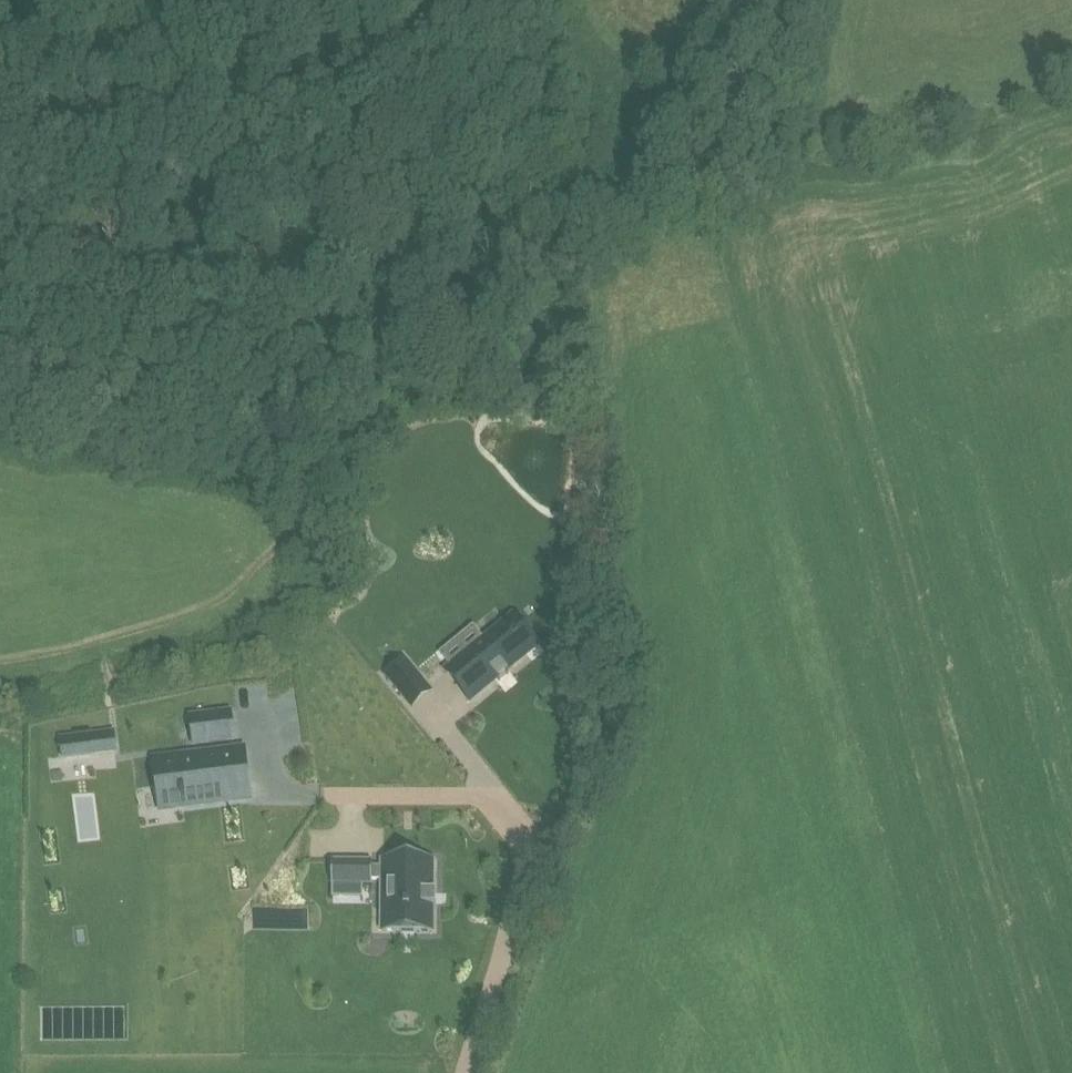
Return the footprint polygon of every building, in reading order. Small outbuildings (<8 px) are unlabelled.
[(473,626),(441,652),(452,667),(450,669),(456,676),(464,687),(474,698),(497,679),(499,682),(501,681),(500,680),(507,674),(508,675),(509,674),(507,671),(527,654),(517,642),(519,640),(515,636),(513,637),(504,625),(485,640),(473,626)] [(406,661),(387,676),(400,693),(411,684),(419,677),(406,661)] [(205,716),(193,718),(196,744),(208,743),(205,716)] [(91,736),(62,740),(64,757),(93,754),(91,736)] [(234,751),(178,759),(179,766),(157,769),(161,799),(182,796),(182,801),(184,801),(185,804),(240,796),(234,751)] [(383,885),(382,931),(433,932),(434,886),(434,860),(416,859),(416,864),(401,864),(401,859),(383,859),(383,885)] [(333,861),(333,886),(372,886),(372,861),(333,861)]
